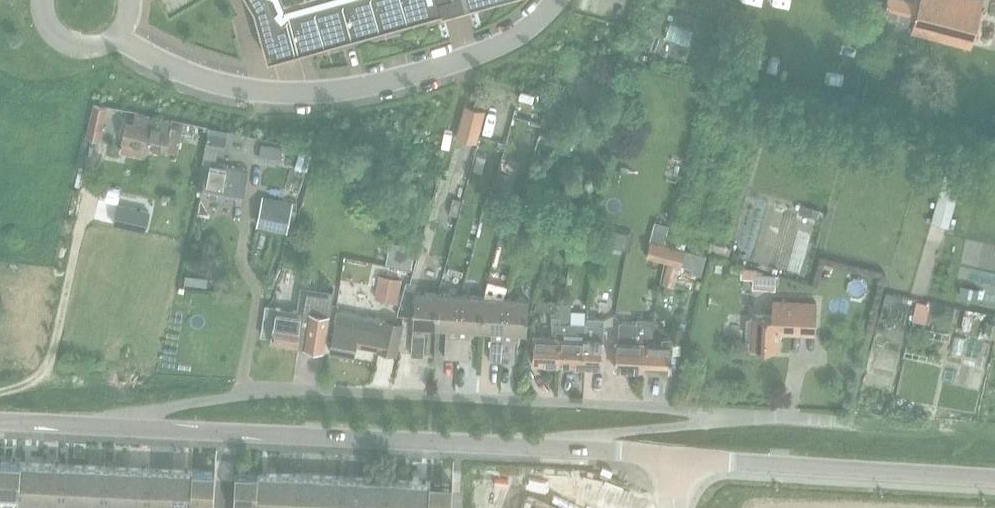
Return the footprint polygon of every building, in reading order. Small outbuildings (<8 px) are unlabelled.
[(254,6),(268,59),(481,0),(250,0),(254,6)] [(984,0),(888,0),(886,8),(915,16),(912,28),(973,43),(984,0)] [(93,104),(85,137),(100,140),(107,107),(93,104)] [(464,104),(455,136),(476,142),(485,110),(464,104)] [(149,128),(151,118),(135,114),(134,118),(130,117),(129,122),(127,121),(122,140),(146,145),(150,128),(149,128)] [(150,128),(146,145),(176,152),(181,132),(177,131),(178,126),(174,125),(174,127),(170,126),(171,122),(151,118),(149,128),(150,128)] [(223,149),(227,130),(208,126),(202,162),(206,162),(201,194),(221,198),(227,165),(213,162),(215,147),(223,149)] [(260,143),(259,151),(280,155),(282,147),(260,143)] [(476,155),(474,162),(482,164),(484,157),(476,155)] [(949,157),(931,222),(948,227),(958,193),(959,194),(961,187),(966,188),(968,182),(967,182),(969,173),(965,172),(968,162),(949,157)] [(227,165),(221,198),(241,201),(247,168),(227,165)] [(497,171),(491,195),(504,198),(510,175),(497,171)] [(491,183),(479,182),(478,190),(490,192),(491,183)] [(293,201),(262,195),(256,225),(286,231),(287,229),(292,230),(298,203),(292,202),(293,201)] [(453,198),(449,213),(457,215),(461,200),(453,198)] [(808,207),(805,215),(817,218),(819,210),(808,207)] [(563,215),(561,225),(572,228),(574,218),(563,215)] [(132,218),(128,233),(151,239),(155,224),(132,218)] [(583,227),(582,239),(595,241),(596,229),(583,227)] [(712,228),(712,238),(734,240),(735,230),(712,228)] [(631,250),(631,241),(621,239),(620,247),(631,250)] [(668,245),(650,240),(646,255),(664,260),(668,245)] [(675,247),(668,245),(664,260),(668,261),(662,283),(675,287),(681,264),(691,267),(689,272),(701,275),(706,255),(685,250),(687,243),(677,241),(675,247)] [(723,245),(712,242),(709,251),(727,257),(730,247),(728,247),(729,243),(724,241),(723,245)] [(390,243),(386,261),(409,265),(413,247),(390,243)] [(752,288),(775,289),(776,274),(764,273),(764,272),(756,270),(756,269),(741,268),(740,277),(752,278),(752,288)] [(199,275),(185,274),(184,284),(198,286),(199,275)] [(271,341),(297,345),(323,349),(327,324),(328,324),(334,291),(322,289),(316,294),(305,292),(302,309),(277,305),(271,341)] [(435,326),(438,293),(415,291),(411,355),(424,356),(426,325),(435,326)] [(457,358),(461,294),(438,293),(435,326),(447,327),(445,357),(457,358)] [(481,329),(483,296),(461,294),(457,358),(469,359),(471,328),(481,329)] [(501,361),(505,297),(483,296),(481,329),(492,330),(490,360),(501,361)] [(645,305),(654,307),(656,298),(646,296),(645,305)] [(505,297),(501,361),(514,362),(516,331),(526,332),(529,299),(505,297)] [(778,348),(778,332),(813,334),(815,302),(772,299),(771,315),(751,314),(749,346),(778,348)] [(369,309),(391,313),(393,304),(370,300),(369,309)] [(585,324),(568,323),(571,301),(562,300),(562,302),(560,316),(559,323),(558,364),(582,365),(584,336),(583,336),(585,324)] [(916,300),(913,319),(925,322),(929,303),(916,300)] [(560,316),(562,302),(551,302),(551,322),(552,322),(551,332),(554,332),(554,336),(533,335),(532,363),(558,364),(559,323),(560,316)] [(402,322),(385,319),(337,310),(329,350),(353,355),(355,344),(378,348),(395,352),(402,322)] [(584,336),(582,365),(600,366),(601,339),(603,340),(604,318),(592,317),(591,336),(584,336)] [(642,368),(644,318),(636,318),(636,322),(618,321),(617,341),(615,341),(614,367),(642,368)] [(644,318),(642,368),(670,369),(671,343),(647,342),(648,335),(652,335),(653,318),(644,318)] [(983,333),(994,336),(994,322),(986,320),(983,333)] [(957,322),(955,338),(964,340),(967,323),(957,322)] [(20,460),(0,459),(0,496),(19,496),(20,460)] [(40,497),(42,461),(20,460),(19,496),(40,497)] [(62,498),(63,462),(42,461),(40,497),(62,498)] [(83,499),(85,463),(63,462),(62,498),(83,499)] [(105,500),(107,464),(85,463),(83,499),(105,500)] [(126,501),(128,465),(107,464),(105,500),(126,501)] [(148,503),(150,466),(128,465),(126,501),(148,503)] [(170,504),(171,467),(150,466),(148,503),(170,504)] [(191,505),(193,468),(171,467),(170,504),(191,505)] [(193,468),(191,505),(214,506),(215,469),(193,468)] [(256,507),(258,471),(235,470),(233,507),(256,507)] [(279,472),(258,471),(256,507),(264,507),(277,507),(279,472)] [(301,473),(279,472),(277,507),(299,507),(301,473)] [(322,474),(301,473),(299,507),(321,507),(322,474)] [(344,475),(322,474),(321,507),(342,507),(344,475)] [(365,476),(344,475),(342,507),(364,507),(365,476)] [(387,477),(365,476),(364,507),(386,507),(387,477)] [(409,478),(387,477),(386,507),(407,507),(409,478)] [(430,479),(409,478),(407,507),(429,507),(430,479)] [(429,507),(451,507),(453,480),(430,479),(429,507)] [(528,507),(554,507),(532,499),(528,507)]
